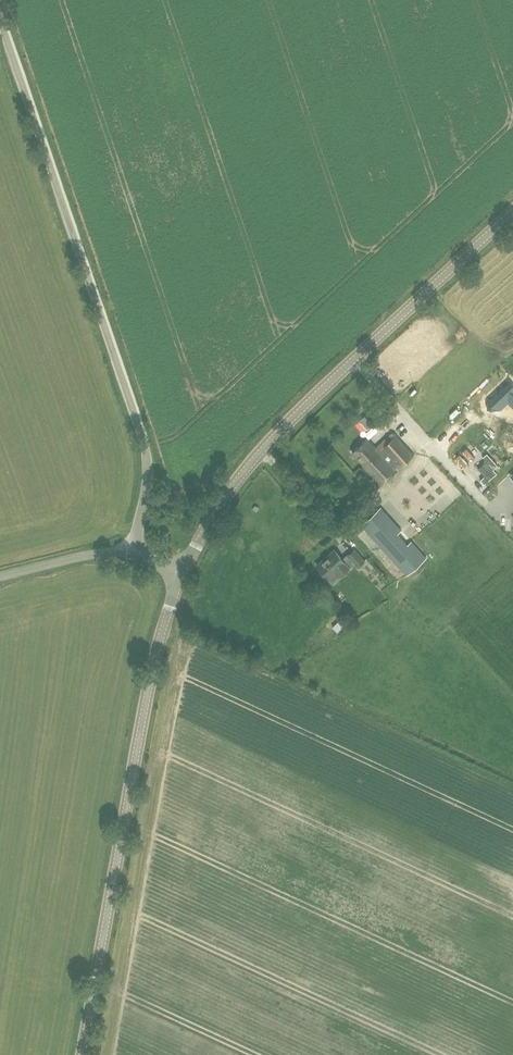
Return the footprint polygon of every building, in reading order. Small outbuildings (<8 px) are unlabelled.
[(450,380),(456,373),(452,369),(446,376),(450,380)] [(503,399),(512,406),(512,390),(499,380),(482,405),(486,429),(499,427),(496,408),(503,399)] [(382,484),(396,470),(367,439),(353,452),(364,464),(364,465),(382,484)] [(512,509),(512,494),(511,496),(507,492),(511,487),(484,462),(468,479),(477,487),(478,486),(508,514),(512,509)] [(407,575),(426,557),(411,541),(407,545),(397,534),(401,530),(381,507),(376,512),(378,514),(368,523),(366,521),(361,525),(407,575)] [(416,543),(422,550),(432,541),(425,534),(416,543)] [(506,553),(512,551),(509,543),(503,545),(506,553)] [(365,561),(355,549),(348,555),(349,556),(344,560),(335,550),(318,565),(329,578),(335,573),(339,578),(356,563),(359,566),(365,561)]
